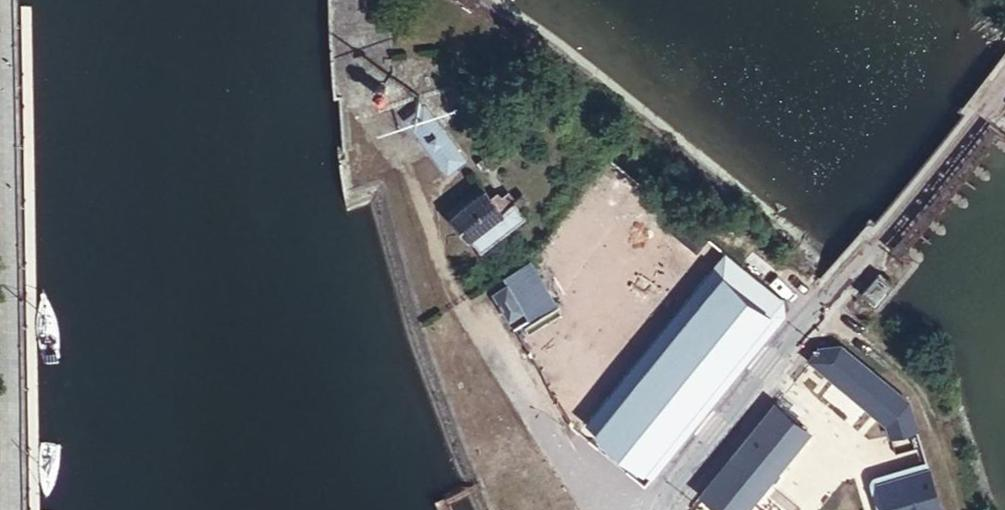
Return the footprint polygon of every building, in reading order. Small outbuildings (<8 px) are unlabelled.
[(388,87),(389,84),(388,82),(387,80),(385,79),(383,78),(381,78),(378,79),(377,81),(376,83),(376,86),(377,88),(378,90),(380,91),(383,91),(385,90),(387,89),(388,87)] [(425,102),(407,116),(449,169),(467,155),(425,102)] [(510,133),(484,152),(493,165),(519,146),(510,133)] [(523,216),(507,193),(500,198),(496,193),(489,198),(483,190),(453,213),(478,248),(523,216)] [(707,288),(723,268),(683,235),(667,256),(707,288)] [(877,294),(895,272),(883,263),(866,286),(877,294)] [(517,267),(506,274),(509,279),(526,305),(532,315),(553,301),(538,277),(528,284),(517,267)] [(526,305),(509,279),(494,289),(511,315),(526,305)] [(821,342),(809,355),(877,411),(897,386),(840,340),(821,342)] [(573,344),(542,363),(575,417),(605,399),(573,344)] [(702,492),(724,509),(746,509),(812,431),(778,402),(702,492)] [(919,477),(934,472),(922,433),(906,439),(919,477)]
